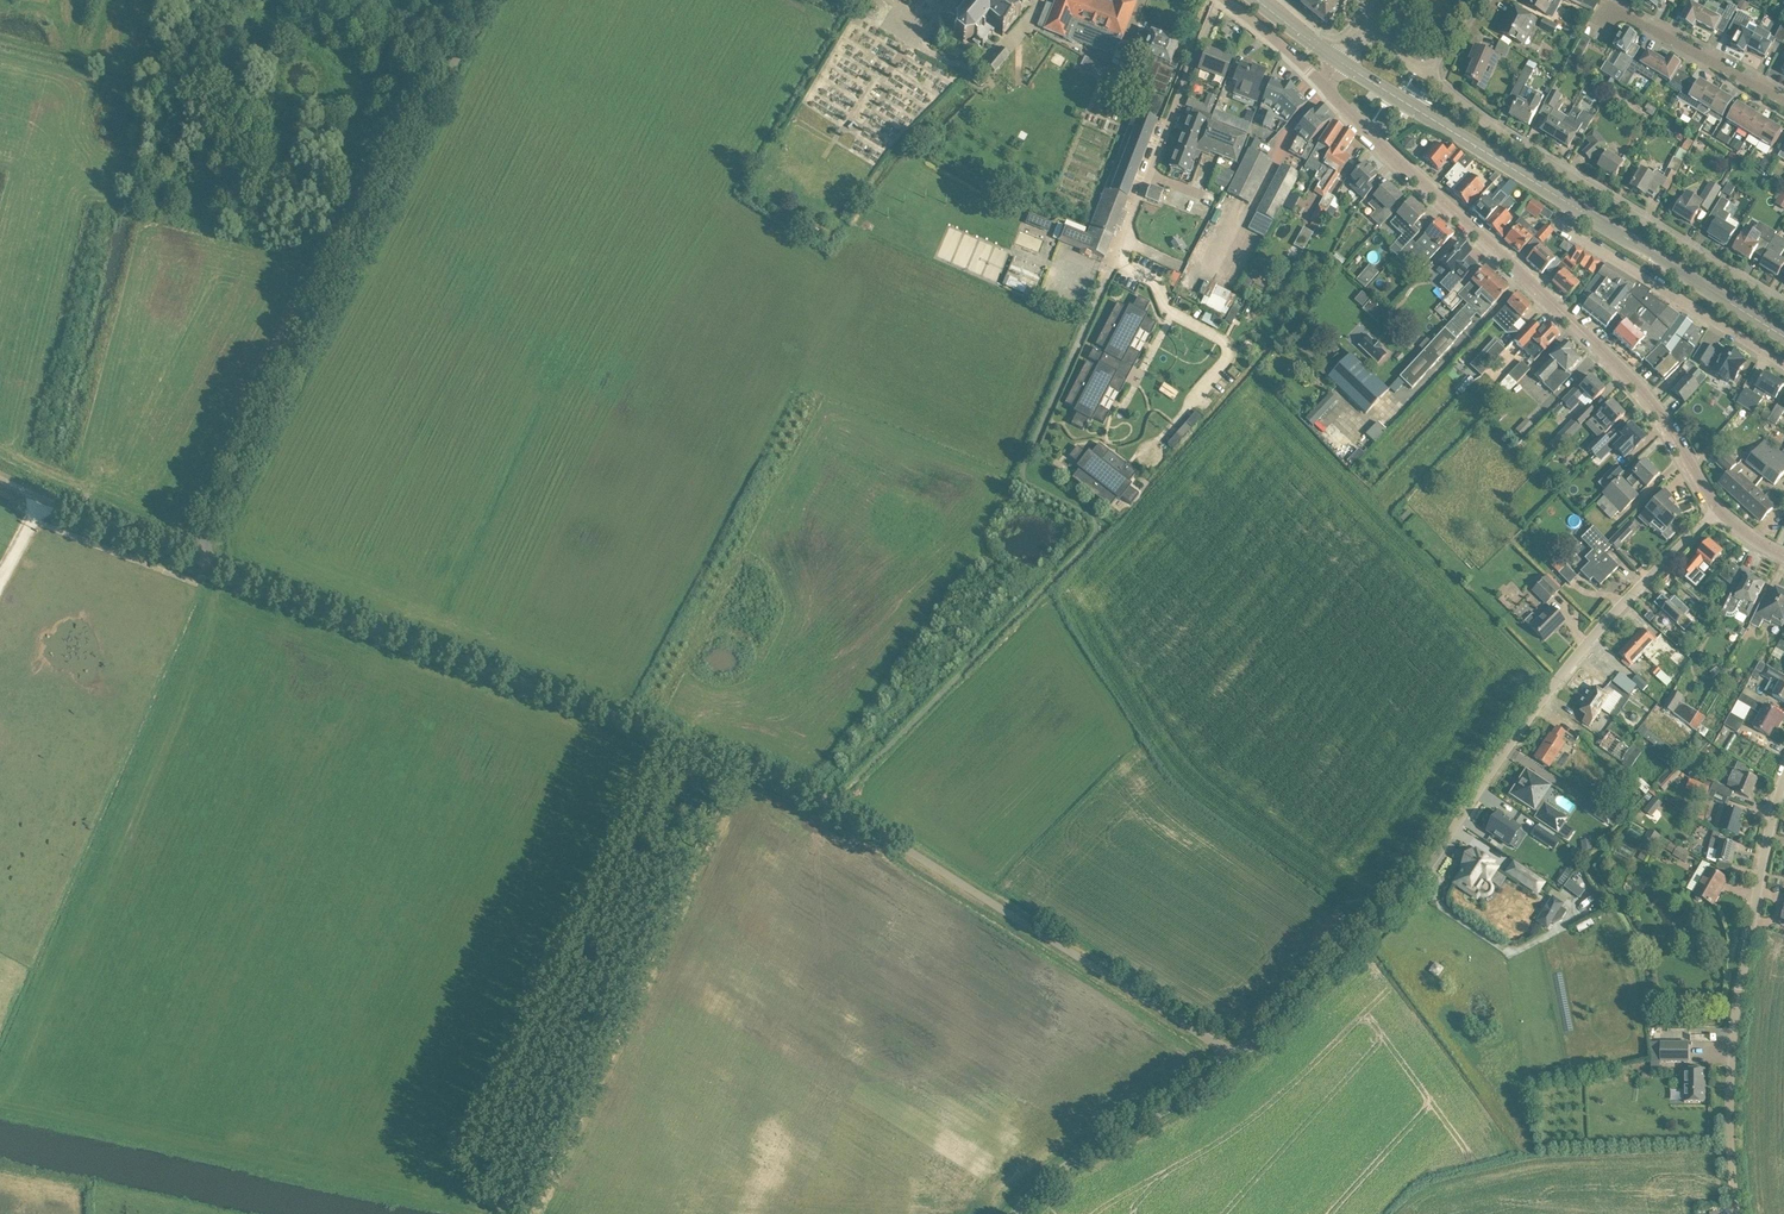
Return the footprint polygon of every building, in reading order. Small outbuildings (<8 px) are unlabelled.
[(970,39),(978,46),(984,46),(998,29),(1002,33),(1002,36),(1004,36),(1004,32),(1018,16),(1021,16),(1021,14),(1018,14),(1013,10),(1020,1),(1022,2),(1024,0),(962,0),(957,6),(955,5),(954,6),(955,8),(949,15),(945,14),(945,16),(948,16),(946,19),(953,25),(955,22),(956,23),(956,31),(953,32),(954,35),(957,33),(964,39),(963,43),(965,43),(966,40),(970,39)] [(1123,37),(1136,3),(1130,0),(1115,0),(1113,5),(1101,0),(1056,0),(1054,6),(1047,3),(1037,26),(1064,37),(1115,57),(1123,37)] [(1302,6),(1326,25),(1346,0),(1307,0),(1302,6)] [(1537,10),(1545,14),(1545,13),(1550,16),(1552,15),(1558,4),(1557,1),(1556,0),(1528,0),(1526,4),(1537,10)] [(1594,13),(1598,4),(1590,0),(1569,0),(1594,13)] [(1645,3),(1646,4),(1646,6),(1653,10),(1654,8),(1657,9),(1659,7),(1663,8),(1667,1),(1674,4),(1676,0),(1646,0),(1645,3)] [(1742,1),(1738,8),(1747,13),(1751,6),(1742,1)] [(1694,29),(1697,23),(1704,10),(1691,3),(1680,21),(1694,29)] [(1723,17),(1730,21),(1738,8),(1730,3),(1723,17)] [(1501,33),(1511,38),(1522,43),(1529,29),(1532,31),(1537,20),(1516,9),(1509,22),(1507,21),(1501,33)] [(1704,10),(1697,23),(1715,33),(1722,20),(1704,10)] [(1748,49),(1755,36),(1748,32),(1746,31),(1752,19),(1739,12),(1726,36),(1735,41),(1731,47),(1738,51),(1745,55),(1748,49)] [(1554,34),(1558,27),(1556,26),(1544,19),(1540,27),(1554,34)] [(1558,27),(1564,30),(1567,29),(1563,21),(1556,26),(1558,27)] [(1783,42),(1783,24),(1775,39),(1783,44),(1783,42)] [(1769,41),(1771,37),(1758,29),(1755,36),(1748,49),(1766,59),(1774,43),(1769,41)] [(1608,63),(1602,72),(1620,83),(1624,75),(1628,70),(1633,60),(1641,48),(1634,44),(1638,38),(1625,30),(1614,48),(1622,53),(1614,67),(1608,63)] [(1133,48),(1125,67),(1132,69),(1138,53),(1154,60),(1144,86),(1165,94),(1173,73),(1159,68),(1160,66),(1157,64),(1158,61),(1165,64),(1176,68),(1179,62),(1173,59),(1179,44),(1151,33),(1148,41),(1138,37),(1133,48)] [(1511,47),(1501,40),(1494,54),(1476,47),(1471,59),(1475,61),(1467,79),(1476,83),(1474,86),(1485,91),(1499,57),(1500,55),(1506,58),(1511,47)] [(1001,48),(987,65),(995,72),(1009,55),(1001,48)] [(1207,50),(1199,70),(1215,76),(1212,84),(1220,87),(1223,79),(1224,79),(1231,60),(1207,50)] [(1633,60),(1628,70),(1635,75),(1637,71),(1654,82),(1658,75),(1666,62),(1648,51),(1648,53),(1640,65),(1633,60)] [(1567,63),(1575,67),(1580,59),(1571,54),(1567,63)] [(1098,63),(1085,56),(1080,65),(1093,72),(1098,63)] [(1666,62),(1658,75),(1671,83),(1682,65),(1669,57),(1666,62)] [(1538,109),(1537,109),(1543,96),(1526,87),(1537,65),(1529,61),(1520,77),(1521,77),(1517,84),(1512,94),(1520,98),(1511,115),(1530,125),(1538,109)] [(1107,69),(1120,76),(1123,70),(1110,63),(1107,69)] [(1241,64),(1237,75),(1234,82),(1238,84),(1234,93),(1257,102),(1260,93),(1258,92),(1262,81),(1266,70),(1258,67),(1257,70),(1241,64)] [(1517,84),(1521,77),(1520,77),(1516,74),(1512,82),(1517,84)] [(1683,90),(1689,82),(1691,78),(1685,74),(1677,87),(1683,90)] [(1615,80),(1608,77),(1604,83),(1612,87),(1615,80)] [(1287,124),(1307,103),(1295,91),(1295,89),(1289,85),(1288,87),(1285,85),(1286,83),(1284,82),(1284,83),(1272,79),(1260,109),(1268,112),(1262,127),(1270,130),(1274,119),(1287,124)] [(1697,86),(1689,82),(1683,90),(1677,99),(1697,111),(1712,87),(1701,80),(1697,86)] [(1708,118),(1710,116),(1709,116),(1723,94),(1712,87),(1697,111),(1708,118)] [(1568,118),(1560,113),(1558,112),(1563,104),(1559,102),(1562,96),(1553,91),(1545,104),(1554,110),(1541,131),(1556,140),(1560,133),(1564,127),(1568,118)] [(1709,116),(1710,116),(1721,123),(1734,100),(1723,94),(1709,116)] [(1645,109),(1648,111),(1647,113),(1653,116),(1658,108),(1649,102),(1645,109)] [(1727,121),(1738,128),(1750,110),(1738,103),(1727,121)] [(1205,105),(1202,112),(1209,115),(1212,108),(1205,105)] [(1328,114),(1319,106),(1295,131),(1298,134),(1288,152),(1306,161),(1314,147),(1309,143),(1330,120),(1326,116),(1328,114)] [(1738,128),(1750,135),(1761,117),(1750,110),(1738,128)] [(1560,133),(1556,140),(1569,148),(1578,134),(1577,133),(1582,126),(1587,129),(1594,118),(1583,111),(1575,123),(1568,118),(1564,127),(1560,133)] [(1135,112),(1105,189),(1128,198),(1157,121),(1135,112)] [(1191,115),(1185,130),(1200,136),(1206,121),(1191,115)] [(1249,126),(1224,117),(1221,124),(1246,134),(1249,126)] [(1750,135),(1761,142),(1772,123),(1761,117),(1750,135)] [(1200,136),(1195,150),(1201,152),(1209,155),(1210,153),(1236,163),(1241,151),(1247,136),(1224,128),(1214,124),(1209,123),(1206,121),(1200,136)] [(1322,164),(1331,150),(1343,129),(1332,122),(1319,142),(1304,167),(1317,174),(1314,180),(1315,181),(1319,174),(1323,164),(1322,164)] [(1772,123),(1761,142),(1772,149),(1783,130),(1772,123)] [(1319,174),(1315,181),(1319,183),(1317,186),(1327,193),(1348,161),(1342,156),(1354,137),(1343,129),(1331,150),(1322,164),(1323,164),(1319,174)] [(1185,130),(1178,149),(1193,155),(1195,150),(1200,136),(1185,130)] [(1725,135),(1722,142),(1728,146),(1732,139),(1725,135)] [(1591,145),(1583,153),(1590,159),(1596,154),(1603,159),(1598,166),(1616,177),(1622,167),(1624,164),(1607,153),(1602,149),(1608,144),(1600,136),(1591,145)] [(1688,138),(1682,149),(1688,152),(1694,142),(1688,138)] [(1735,138),(1731,146),(1739,151),(1744,143),(1735,138)] [(1422,157),(1438,170),(1448,158),(1456,165),(1464,155),(1449,144),(1444,150),(1434,142),(1422,157)] [(1178,149),(1170,168),(1181,172),(1185,174),(1186,172),(1190,173),(1194,164),(1190,162),(1192,157),(1198,159),(1199,157),(1193,155),(1178,149)] [(1677,174),(1688,153),(1680,149),(1675,158),(1675,157),(1668,169),(1665,176),(1657,171),(1654,176),(1642,168),(1634,182),(1634,183),(1632,187),(1646,195),(1651,187),(1657,191),(1660,187),(1668,191),(1677,174)] [(1228,193),(1250,204),(1271,161),(1249,150),(1228,193)] [(1748,163),(1753,154),(1748,150),(1747,150),(1741,159),(1748,163)] [(1733,166),(1739,156),(1737,155),(1732,152),(1726,162),(1733,166)] [(1763,161),(1759,167),(1767,172),(1772,164),(1766,160),(1763,161)] [(1356,173),(1351,178),(1357,183),(1352,188),(1364,199),(1377,185),(1372,180),(1377,175),(1364,164),(1358,171),(1357,170),(1355,172),(1356,173)] [(1467,206),(1484,188),(1470,174),(1463,168),(1458,164),(1445,178),(1449,182),(1453,178),(1460,185),(1453,192),(1467,206)] [(1281,165),(1256,213),(1258,215),(1273,222),(1275,223),(1283,206),(1286,201),(1299,175),(1281,165)] [(1226,189),(1234,173),(1219,166),(1211,182),(1226,189)] [(1496,172),(1490,179),(1494,183),(1501,175),(1496,172)] [(1699,200),(1687,192),(1683,200),(1682,200),(1674,213),(1691,224),(1699,210),(1701,206),(1708,211),(1717,197),(1721,189),(1710,182),(1699,200)] [(1150,185),(1145,198),(1158,203),(1163,191),(1150,185)] [(1375,198),(1382,204),(1370,217),(1380,227),(1395,211),(1391,208),(1401,198),(1387,185),(1375,198)] [(1485,222),(1486,223),(1497,210),(1497,209),(1507,198),(1512,190),(1506,185),(1490,203),(1485,198),(1473,211),(1485,222)] [(1105,189),(1094,219),(1116,228),(1128,198),(1105,189)] [(1512,213),(1520,219),(1532,199),(1525,194),(1512,213)] [(1310,225),(1317,229),(1333,200),(1325,195),(1318,206),(1310,221),(1312,222),(1310,225)] [(1497,210),(1486,223),(1502,238),(1509,231),(1505,227),(1512,220),(1506,214),(1516,203),(1509,197),(1498,210),(1497,210)] [(1710,218),(1717,223),(1710,235),(1711,236),(1718,240),(1717,242),(1724,246),(1725,245),(1726,245),(1727,245),(1736,231),(1725,225),(1731,215),(1725,211),(1730,203),(1722,198),(1710,218)] [(1286,201),(1283,206),(1292,211),(1295,206),(1286,201)] [(1413,226),(1425,214),(1411,201),(1403,210),(1398,215),(1390,224),(1402,235),(1394,244),(1402,251),(1411,241),(1419,232),(1419,231),(1413,226)] [(1533,201),(1525,212),(1534,218),(1538,213),(1541,215),(1545,209),(1533,201)] [(1330,208),(1325,217),(1332,220),(1337,211),(1330,208)] [(1047,240),(1054,222),(1031,214),(1025,231),(1047,240)] [(1105,258),(1116,228),(1094,219),(1088,235),(1064,226),(1058,240),(1105,258)] [(1537,233),(1523,220),(1520,219),(1516,225),(1518,226),(1505,240),(1519,253),(1531,240),(1537,233)] [(1411,264),(1414,261),(1422,268),(1454,234),(1439,220),(1416,245),(1411,241),(1396,257),(1403,264),(1406,260),(1411,264)] [(1545,225),(1537,233),(1531,240),(1538,246),(1547,236),(1552,231),(1545,225)] [(1734,250),(1750,260),(1755,252),(1762,256),(1768,244),(1770,245),(1776,235),(1776,234),(1761,225),(1756,233),(1747,228),(1734,250)] [(1303,229),(1294,246),(1302,251),(1312,234),(1303,229)] [(1770,245),(1766,251),(1770,253),(1762,267),(1778,277),(1783,267),(1783,262),(1779,259),(1783,251),(1783,240),(1776,235),(1770,245)] [(1561,262),(1556,258),(1555,259),(1544,249),(1546,248),(1547,236),(1538,246),(1526,260),(1542,274),(1546,270),(1550,274),(1561,262)] [(1718,240),(1711,236),(1710,237),(1725,247),(1726,245),(1725,245),(1724,246),(1717,242),(1718,240)] [(1178,240),(1172,244),(1176,250),(1182,246),(1178,240)] [(1440,285),(1450,294),(1451,293),(1472,271),(1462,262),(1471,252),(1460,242),(1440,263),(1451,273),(1440,285)] [(1561,262),(1550,274),(1550,275),(1555,279),(1552,283),(1568,297),(1579,285),(1568,274),(1571,271),(1573,272),(1578,266),(1593,275),(1600,262),(1574,246),(1568,256),(1562,263),(1561,262)] [(1340,267),(1346,260),(1336,252),(1331,260),(1340,267)] [(1629,296),(1637,284),(1605,265),(1598,274),(1587,288),(1583,295),(1589,300),(1582,309),(1606,328),(1617,314),(1619,315),(1629,296)] [(1473,299),(1481,290),(1495,276),(1485,267),(1456,298),(1451,293),(1450,294),(1437,307),(1443,313),(1447,308),(1451,312),(1462,300),(1463,301),(1468,295),(1472,299),(1473,299)] [(1373,269),(1359,284),(1365,290),(1379,275),(1373,269)] [(1024,293),(1029,284),(1008,274),(1004,283),(1024,293)] [(1508,289),(1495,276),(1481,290),(1473,299),(1461,311),(1445,329),(1431,343),(1423,352),(1418,357),(1399,378),(1412,390),(1436,363),(1457,340),(1456,339),(1472,323),(1470,321),(1476,314),(1480,319),(1508,289)] [(1280,292),(1284,285),(1273,278),(1269,285),(1280,292)] [(1202,303),(1224,313),(1233,292),(1205,279),(1199,293),(1205,296),(1202,303)] [(1619,315),(1625,321),(1626,321),(1633,313),(1652,328),(1656,324),(1655,322),(1667,308),(1649,295),(1651,292),(1637,283),(1637,284),(1629,296),(1619,315)] [(1371,285),(1366,290),(1373,296),(1378,291),(1371,285)] [(1361,294),(1354,302),(1362,308),(1369,300),(1361,294)] [(1521,318),(1531,307),(1517,294),(1507,304),(1492,321),(1506,334),(1521,318)] [(1087,361),(1065,403),(1075,409),(1074,412),(1077,414),(1071,424),(1083,430),(1089,420),(1091,421),(1093,418),(1104,424),(1110,412),(1099,407),(1109,388),(1120,394),(1126,382),(1120,379),(1129,363),(1134,366),(1141,354),(1130,348),(1140,330),(1150,335),(1157,323),(1146,318),(1147,315),(1144,313),(1150,303),(1138,296),(1133,307),(1130,306),(1128,309),(1117,303),(1095,345),(1106,351),(1105,353),(1094,347),(1088,359),(1099,365),(1098,367),(1087,361)] [(1626,321),(1625,321),(1613,335),(1642,362),(1644,359),(1663,339),(1672,326),(1679,316),(1667,308),(1655,322),(1656,324),(1652,328),(1633,313),(1626,321)] [(1680,317),(1666,337),(1660,346),(1645,360),(1666,381),(1679,368),(1679,367),(1684,363),(1684,364),(1686,362),(1698,343),(1705,333),(1680,317)] [(1544,351),(1560,335),(1547,322),(1540,329),(1533,322),(1506,349),(1507,351),(1504,354),(1511,360),(1522,349),(1534,361),(1544,351)] [(1367,336),(1368,336),(1359,345),(1358,346),(1359,347),(1359,346),(1377,364),(1378,365),(1378,364),(1387,354),(1387,355),(1388,354),(1387,353),(1383,350),(1383,349),(1382,349),(1373,340),(1369,336),(1368,335),(1367,336)] [(1419,347),(1419,348),(1423,352),(1431,343),(1426,339),(1419,347)] [(1505,350),(1497,342),(1479,360),(1485,366),(1482,369),(1486,372),(1505,350)] [(1534,374),(1542,382),(1571,352),(1570,352),(1572,350),(1564,343),(1549,358),(1550,359),(1534,374)] [(1735,382),(1746,364),(1742,361),(1743,360),(1741,358),(1742,356),(1736,352),(1735,354),(1727,349),(1720,361),(1712,357),(1715,353),(1703,345),(1694,359),(1706,367),(1706,366),(1714,371),(1712,373),(1728,383),(1731,379),(1735,382)] [(1394,357),(1399,362),(1404,356),(1399,351),(1394,357)] [(1571,352),(1542,382),(1554,393),(1570,376),(1566,373),(1579,360),(1571,352)] [(1319,371),(1366,415),(1388,391),(1350,355),(1344,360),(1336,353),(1319,371)] [(1498,386),(1507,394),(1530,370),(1521,362),(1498,386)] [(1685,402),(1698,387),(1694,383),(1699,378),(1701,380),(1703,377),(1701,375),(1706,371),(1698,363),(1673,391),(1685,402)] [(1737,404),(1753,414),(1766,393),(1776,399),(1783,386),(1783,385),(1766,374),(1754,394),(1746,389),(1744,393),(1737,404)] [(1469,387),(1475,380),(1468,375),(1462,381),(1469,387)] [(1571,394),(1553,412),(1558,416),(1568,406),(1571,409),(1579,402),(1577,399),(1583,392),(1593,402),(1604,390),(1590,377),(1579,388),(1578,386),(1571,394)] [(1744,393),(1739,390),(1733,401),(1737,404),(1744,393)] [(1305,419),(1313,426),(1337,400),(1330,393),(1305,419)] [(1611,400),(1592,418),(1605,433),(1625,415),(1611,400)] [(1569,436),(1594,411),(1588,405),(1557,436),(1563,442),(1569,436)] [(1776,426),(1783,412),(1783,409),(1777,406),(1768,421),(1776,426)] [(1197,409),(1187,420),(1192,424),(1202,413),(1197,409)] [(1518,432),(1516,435),(1520,439),(1522,436),(1523,437),(1534,426),(1526,419),(1516,430),(1518,432)] [(1366,435),(1375,443),(1386,431),(1377,423),(1366,435)] [(1618,432),(1603,447),(1609,452),(1614,448),(1624,458),(1634,448),(1634,449),(1645,439),(1631,425),(1621,435),(1618,432)] [(1177,430),(1168,441),(1173,445),(1183,435),(1177,430)] [(1587,449),(1594,456),(1603,447),(1609,441),(1602,433),(1587,449)] [(1078,446),(1069,457),(1079,464),(1077,467),(1079,469),(1072,479),(1109,508),(1117,498),(1119,500),(1121,498),(1131,505),(1139,495),(1130,487),(1132,485),(1129,483),(1137,473),(1099,444),(1092,453),(1089,452),(1087,454),(1078,446)] [(1775,472),(1781,465),(1759,447),(1747,462),(1764,476),(1770,468),(1775,472)] [(1753,486),(1740,473),(1743,469),(1739,465),(1738,465),(1726,455),(1717,465),(1728,475),(1720,483),(1743,504),(1751,495),(1747,492),(1753,486)] [(1644,461),(1636,470),(1633,473),(1633,474),(1626,481),(1633,487),(1640,480),(1647,487),(1658,475),(1644,461)] [(1783,475),(1783,468),(1781,465),(1775,472),(1770,468),(1764,476),(1775,485),(1783,475)] [(1615,466),(1605,476),(1610,482),(1621,471),(1615,466)] [(1144,477),(1135,488),(1141,493),(1149,481),(1144,477)] [(1603,494),(1605,495),(1595,504),(1610,519),(1619,510),(1621,513),(1638,496),(1619,478),(1603,494)] [(1751,495),(1743,504),(1761,521),(1775,506),(1773,505),(1777,500),(1770,493),(1765,497),(1753,486),(1747,492),(1751,495)] [(1647,510),(1640,518),(1648,525),(1655,518),(1658,521),(1666,529),(1661,535),(1666,540),(1676,530),(1670,525),(1680,515),(1666,502),(1671,497),(1664,491),(1656,499),(1646,510),(1647,510)] [(1608,542),(1611,546),(1616,552),(1637,530),(1628,522),(1608,542)] [(1605,553),(1611,546),(1608,542),(1600,533),(1588,545),(1593,550),(1585,558),(1589,563),(1580,571),(1590,581),(1593,578),(1600,585),(1618,567),(1605,553)] [(1705,562),(1711,567),(1724,552),(1710,540),(1685,570),(1689,573),(1684,578),(1696,588),(1706,577),(1698,570),(1705,562)] [(1556,561),(1551,565),(1568,584),(1576,576),(1567,567),(1564,570),(1556,561)] [(1724,569),(1719,575),(1732,585),(1735,580),(1735,579),(1741,569),(1732,562),(1726,570),(1724,569)] [(1741,569),(1735,579),(1735,580),(1732,585),(1718,614),(1726,618),(1726,617),(1728,618),(1731,618),(1733,618),(1736,617),(1738,615),(1739,613),(1748,618),(1765,584),(1747,575),(1749,573),(1741,569)] [(1546,577),(1540,582),(1533,590),(1546,604),(1560,590),(1546,577)] [(1777,590),(1769,606),(1761,602),(1750,625),(1759,629),(1763,620),(1770,624),(1772,621),(1782,627),(1783,624),(1783,593),(1777,590)] [(1663,595),(1655,603),(1663,611),(1677,624),(1685,632),(1693,623),(1685,616),(1690,611),(1675,597),(1671,602),(1663,595)] [(1551,607),(1538,620),(1532,614),(1525,621),(1544,641),(1564,621),(1556,612),(1551,607)] [(1649,609),(1644,615),(1650,620),(1655,615),(1649,609)] [(1644,630),(1632,642),(1644,654),(1657,641),(1658,639),(1651,632),(1648,634),(1644,630)] [(1632,642),(1620,654),(1625,659),(1623,661),(1630,668),(1644,654),(1632,642)] [(1689,646),(1684,651),(1688,655),(1693,650),(1689,646)] [(1766,665),(1764,669),(1758,665),(1755,670),(1762,674),(1761,675),(1779,686),(1773,696),(1783,702),(1783,675),(1766,665)] [(1650,671),(1656,676),(1661,671),(1655,666),(1650,671)] [(1620,673),(1613,682),(1630,695),(1636,687),(1620,673)] [(1632,681),(1643,691),(1648,685),(1638,675),(1632,681)] [(1589,690),(1584,697),(1602,709),(1614,691),(1607,687),(1603,693),(1597,688),(1594,693),(1589,690)] [(1745,688),(1742,694),(1766,707),(1769,702),(1745,688)] [(1690,726),(1698,712),(1680,702),(1683,697),(1673,691),(1665,706),(1690,726)] [(1774,711),(1766,707),(1742,694),(1738,702),(1761,715),(1754,728),(1769,737),(1777,722),(1780,724),(1783,718),(1783,717),(1774,711)] [(1602,709),(1584,697),(1579,704),(1584,707),(1581,712),(1587,716),(1583,722),(1590,727),(1602,709)] [(1699,712),(1698,712),(1690,726),(1697,732),(1700,725),(1705,717),(1698,713),(1699,712)] [(1730,714),(1725,724),(1738,731),(1744,722),(1730,714)] [(1638,732),(1657,744),(1661,738),(1642,726),(1638,732)] [(1550,734),(1535,757),(1549,767),(1565,744),(1559,740),(1565,732),(1557,727),(1551,735),(1550,734)] [(1632,769),(1644,752),(1612,730),(1600,747),(1632,769)] [(1673,766),(1665,775),(1673,782),(1681,773),(1673,766)] [(1526,770),(1511,794),(1539,813),(1536,818),(1558,832),(1568,839),(1573,831),(1563,824),(1566,819),(1540,801),(1545,794),(1550,786),(1544,782),(1533,775),(1535,773),(1529,769),(1528,771),(1526,770)] [(1735,792),(1739,794),(1750,798),(1758,780),(1734,769),(1731,776),(1731,777),(1727,786),(1736,790),(1735,792)] [(1648,794),(1653,787),(1638,775),(1632,782),(1648,794)] [(1686,789),(1704,797),(1708,787),(1691,779),(1686,789)] [(1733,792),(1705,780),(1703,784),(1711,788),(1710,791),(1729,800),(1733,792)] [(1729,800),(1710,791),(1706,798),(1726,807),(1729,800)] [(1658,809),(1663,803),(1656,797),(1651,803),(1658,809)] [(1681,799),(1677,807),(1687,813),(1691,805),(1681,799)] [(1600,804),(1594,814),(1608,823),(1609,823),(1614,826),(1619,818),(1615,815),(1615,814),(1600,804)] [(1730,808),(1729,809),(1720,806),(1713,827),(1723,830),(1739,835),(1742,825),(1738,824),(1742,812),(1730,808)] [(1491,838),(1488,842),(1510,856),(1521,839),(1499,825),(1497,829),(1496,829),(1490,837),(1491,838)] [(1538,825),(1531,835),(1547,845),(1554,835),(1538,825)] [(1649,829),(1640,846),(1652,853),(1657,844),(1674,854),(1673,855),(1686,863),(1691,853),(1679,846),(1678,847),(1661,837),(1661,836),(1649,829)] [(1732,864),(1737,845),(1712,839),(1707,859),(1716,864),(1717,860),(1732,864)] [(1466,867),(1458,879),(1465,883),(1464,885),(1478,894),(1479,895),(1481,896),(1483,897),(1484,897),(1486,897),(1488,896),(1489,895),(1491,894),(1492,892),(1492,891),(1493,889),(1493,887),(1492,886),(1491,884),(1490,883),(1489,881),(1487,881),(1485,879),(1488,875),(1490,877),(1496,868),(1491,864),(1492,862),(1476,851),(1475,853),(1472,852),(1463,866),(1466,867)] [(1513,863),(1507,872),(1537,892),(1543,883),(1513,863)] [(1694,893),(1703,899),(1713,904),(1714,904),(1712,903),(1721,887),(1723,888),(1728,880),(1708,868),(1694,893)] [(1561,872),(1556,879),(1562,884),(1568,877),(1561,872)] [(1571,880),(1566,887),(1582,898),(1587,891),(1571,880)] [(1551,922),(1554,924),(1562,919),(1568,911),(1561,907),(1562,906),(1554,901),(1541,920),(1549,926),(1551,922)] [(1661,1062),(1689,1062),(1689,1043),(1661,1043),(1661,1062)] [(1685,1102),(1706,1102),(1706,1069),(1685,1069),(1685,1102)]
